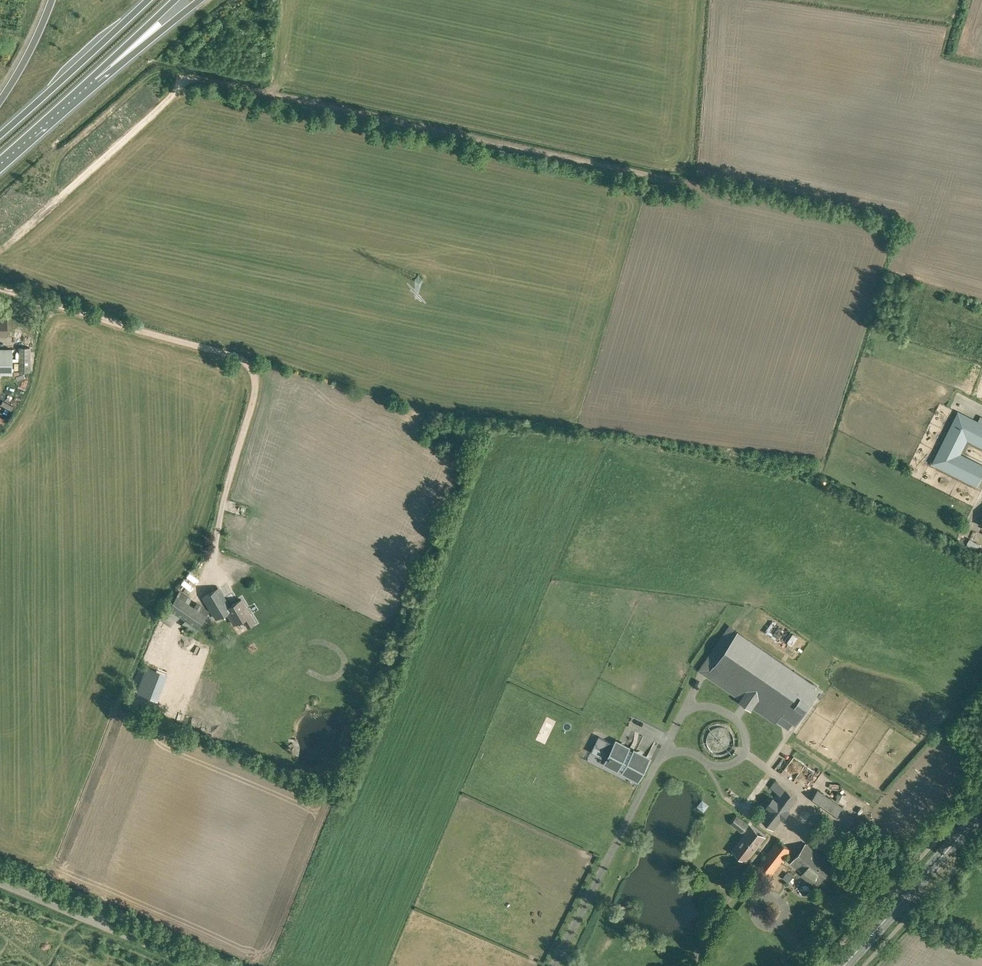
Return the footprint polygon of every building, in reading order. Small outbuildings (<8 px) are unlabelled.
[(12,372),(12,347),(0,347),(0,372),(12,372)] [(19,370),(19,372),(31,372),(31,347),(19,347),(19,370)] [(0,422),(7,426),(15,413),(9,409),(0,422)] [(958,412),(953,422),(956,423),(936,464),(933,463),(942,468),(944,465),(975,481),(973,484),(977,485),(981,475),(981,466),(981,469),(958,457),(960,454),(957,453),(964,438),(967,439),(969,436),(976,440),(975,443),(981,447),(981,424),(958,412)] [(972,540),(971,547),(980,549),(981,542),(972,540)] [(231,609),(229,606),(218,588),(203,597),(216,618),(227,612),(231,609)] [(210,610),(179,590),(165,612),(160,618),(171,625),(175,619),(195,633),(210,610)] [(231,609),(227,612),(234,624),(243,619),(248,627),(255,622),(250,614),(247,609),(247,608),(241,599),(229,606),(231,609)] [(731,627),(701,671),(702,670),(708,674),(707,675),(743,700),(741,702),(750,708),(751,706),(776,723),(778,721),(789,729),(794,720),(795,721),(803,708),(804,709),(810,700),(809,700),(818,687),(796,672),(740,634),(731,627)] [(789,642),(798,646),(802,638),(793,634),(789,642)] [(691,696),(696,698),(700,690),(695,688),(691,696)] [(638,775),(647,759),(599,736),(595,744),(613,753),(612,755),(611,755),(609,757),(610,758),(609,761),(638,775)] [(797,797),(776,781),(771,787),(777,792),(758,818),(773,829),(797,797)] [(847,805),(818,793),(815,801),(843,813),(847,805)] [(806,827),(815,812),(806,806),(797,820),(806,827)] [(737,815),(730,823),(742,833),(749,824),(737,815)] [(764,837),(751,826),(734,848),(748,859),(764,837)] [(790,849),(778,839),(758,865),(771,875),(790,849)] [(806,844),(791,863),(807,875),(810,871),(821,880),(831,866),(820,858),(816,855),(818,853),(806,844)]
